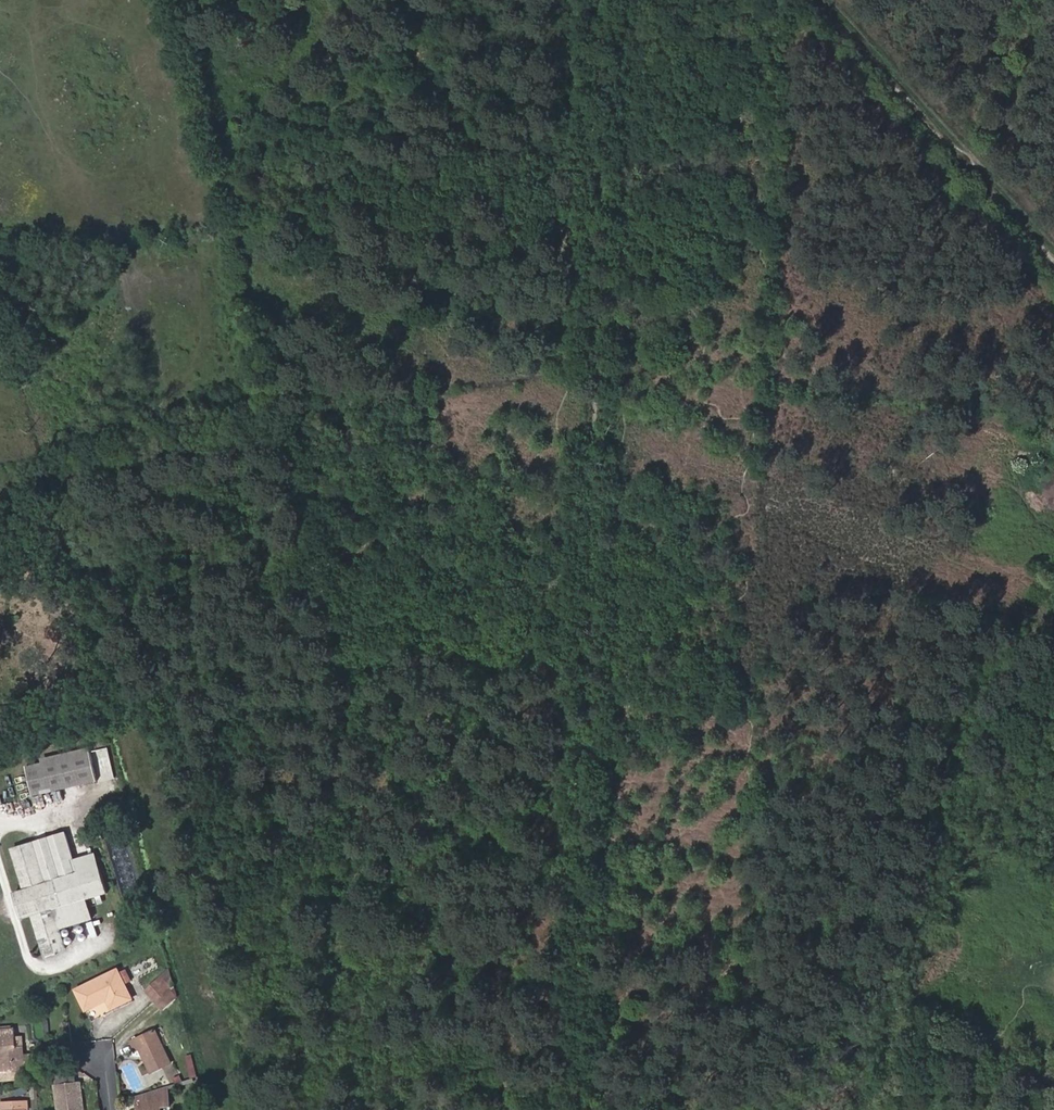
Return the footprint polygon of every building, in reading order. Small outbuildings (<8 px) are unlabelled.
[(82,742),(20,761),(31,795),(93,776),(82,742)] [(65,834),(12,850),(24,890),(15,892),(23,918),(32,916),(44,955),(66,949),(60,929),(91,919),(85,899),(105,893),(94,854),(73,861),(65,834)] [(111,1009),(132,998),(117,968),(75,989),(86,1010),(107,999),(111,1009)] [(167,989),(171,986),(162,976),(158,979),(166,990),(167,989)] [(166,990),(158,979),(146,990),(154,1000),(166,990)] [(162,1010),(175,998),(167,989),(166,990),(154,1000),(162,1010)] [(16,1048),(14,1028),(0,1029),(0,1065),(1,1072),(5,1071),(18,1070),(25,1070),(24,1063),(33,1062),(32,1054),(23,1054),(23,1047),(16,1048)] [(150,1072),(170,1062),(155,1029),(132,1040),(136,1049),(139,1048),(150,1072)] [(190,1078),(197,1076),(191,1053),(184,1054),(190,1078)] [(54,1081),(74,1081),(73,1069),(53,1070),(54,1081)] [(79,1081),(54,1085),(57,1109),(83,1109),(79,1081)] [(135,1096),(137,1109),(160,1109),(160,1106),(169,1105),(166,1086),(135,1096)] [(28,1109),(27,1101),(0,1102),(0,1109),(24,1109),(28,1109)]
